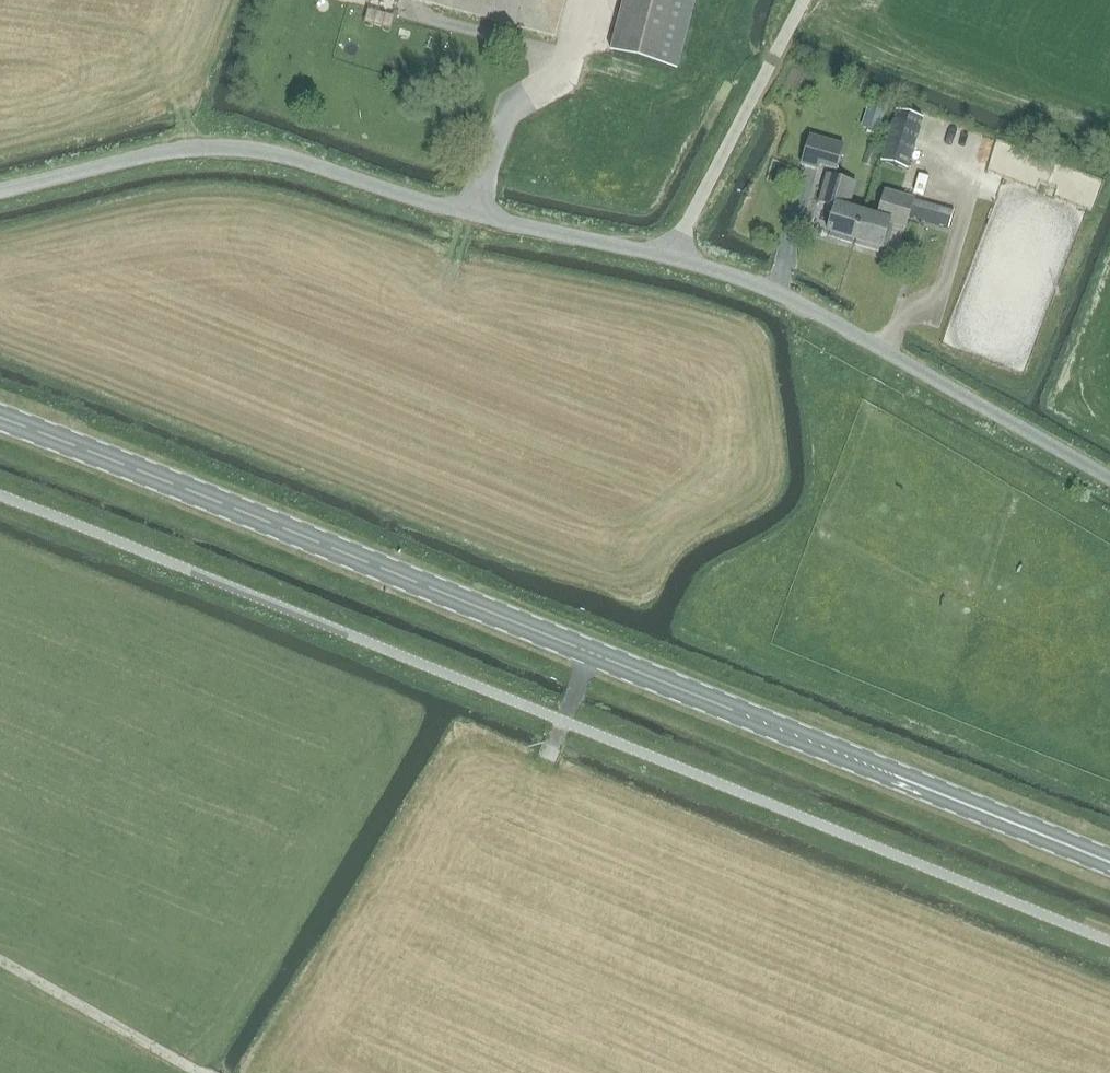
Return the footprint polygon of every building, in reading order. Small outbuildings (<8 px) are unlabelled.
[(554,36),(563,0),(418,0),(554,36)] [(695,0),(623,0),(609,53),(677,71),(695,0)] [(865,114),(883,120),(888,107),(869,101),(865,114)] [(891,124),(880,163),(909,171),(920,132),(891,124)] [(801,167),(818,171),(818,167),(836,171),(843,145),(809,136),(801,167)] [(827,232),(854,240),(862,214),(848,209),(856,183),(826,175),(818,202),(835,207),(827,232)] [(877,218),(862,214),(854,240),(882,248),(889,223),(905,228),(908,218),(919,221),(913,243),(925,247),(931,225),(934,226),(940,208),(937,207),(920,202),(913,200),(885,191),(877,218)]
